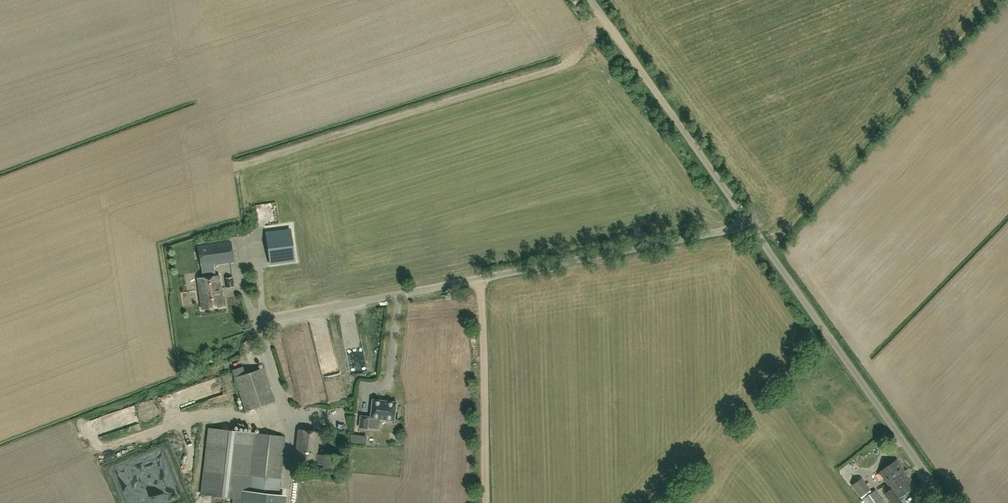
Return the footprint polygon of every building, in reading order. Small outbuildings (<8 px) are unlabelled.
[(270,261),(294,258),(291,229),(266,232),(270,261)] [(234,261),(230,240),(200,245),(204,266),(234,261)] [(202,309),(224,306),(219,274),(197,278),(202,309)] [(246,410),(274,401),(263,367),(235,377),(246,410)] [(395,419),(397,401),(373,398),(371,416),(395,419)] [(333,411),(335,418),(347,415),(345,408),(333,411)] [(368,428),(369,416),(361,415),(359,427),(368,428)] [(92,422),(86,424),(89,434),(95,432),(92,422)] [(202,494),(206,495),(214,496),(234,498),(233,502),(277,502),(278,493),(279,488),(280,478),(285,436),(254,433),(209,427),(205,470),(202,494)] [(325,455),(317,454),(320,431),(298,429),(294,461),(316,463),(324,464),(324,470),(339,472),(341,456),(326,454),(325,455)] [(905,476),(908,474),(897,459),(879,472),(887,483),(896,477),(897,478),(902,475),(905,476)] [(887,483),(891,489),(885,493),(892,502),(901,502),(903,502),(899,497),(916,485),(908,474),(905,476),(902,475),(897,478),(896,477),(887,483)] [(861,497),(871,490),(862,478),(852,485),(861,497)] [(876,490),(861,500),(863,502),(886,502),(876,490)]
